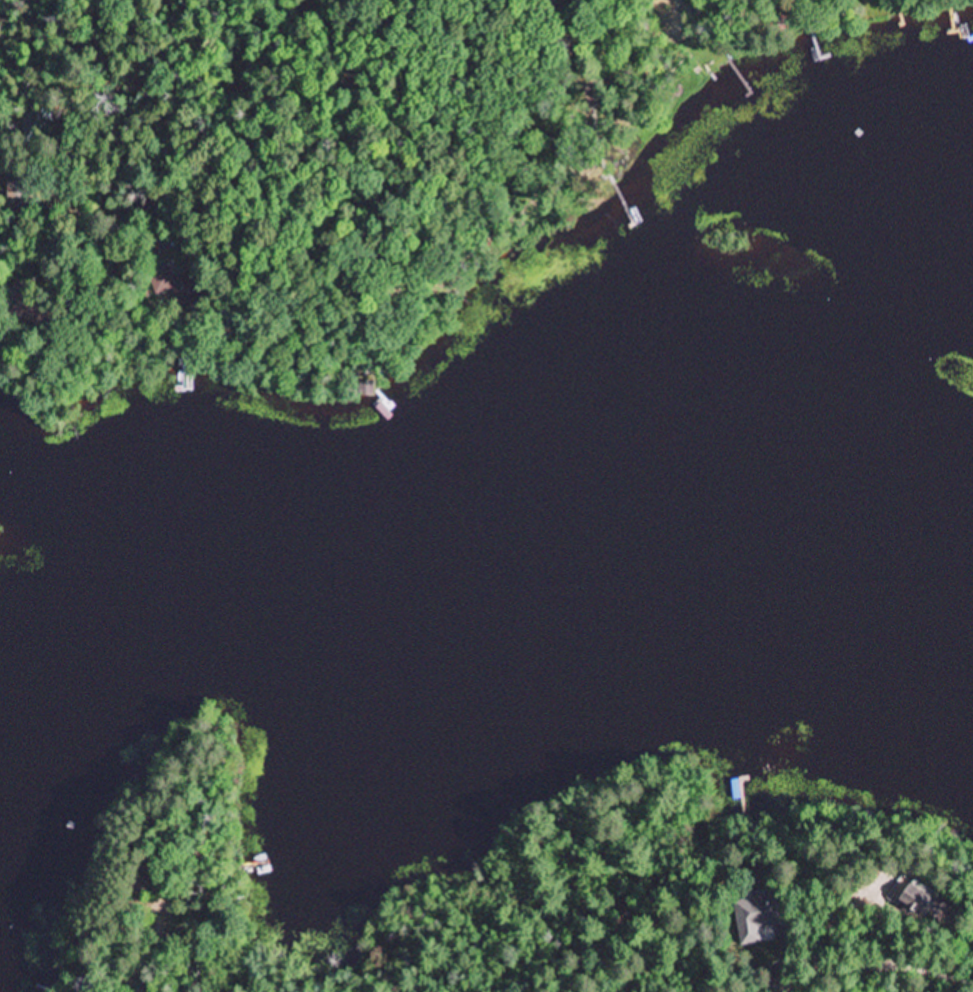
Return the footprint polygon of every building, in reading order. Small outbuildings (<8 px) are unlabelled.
[(6,195),(27,195),(27,175),(6,175),(6,195)] [(172,279),(169,269),(149,275),(160,312),(204,298),(195,272),(172,279)] [(943,902),(911,881),(899,898),(932,919),(943,902)] [(733,899),(740,946),(773,941),(771,928),(783,926),(778,892),(733,899)]
